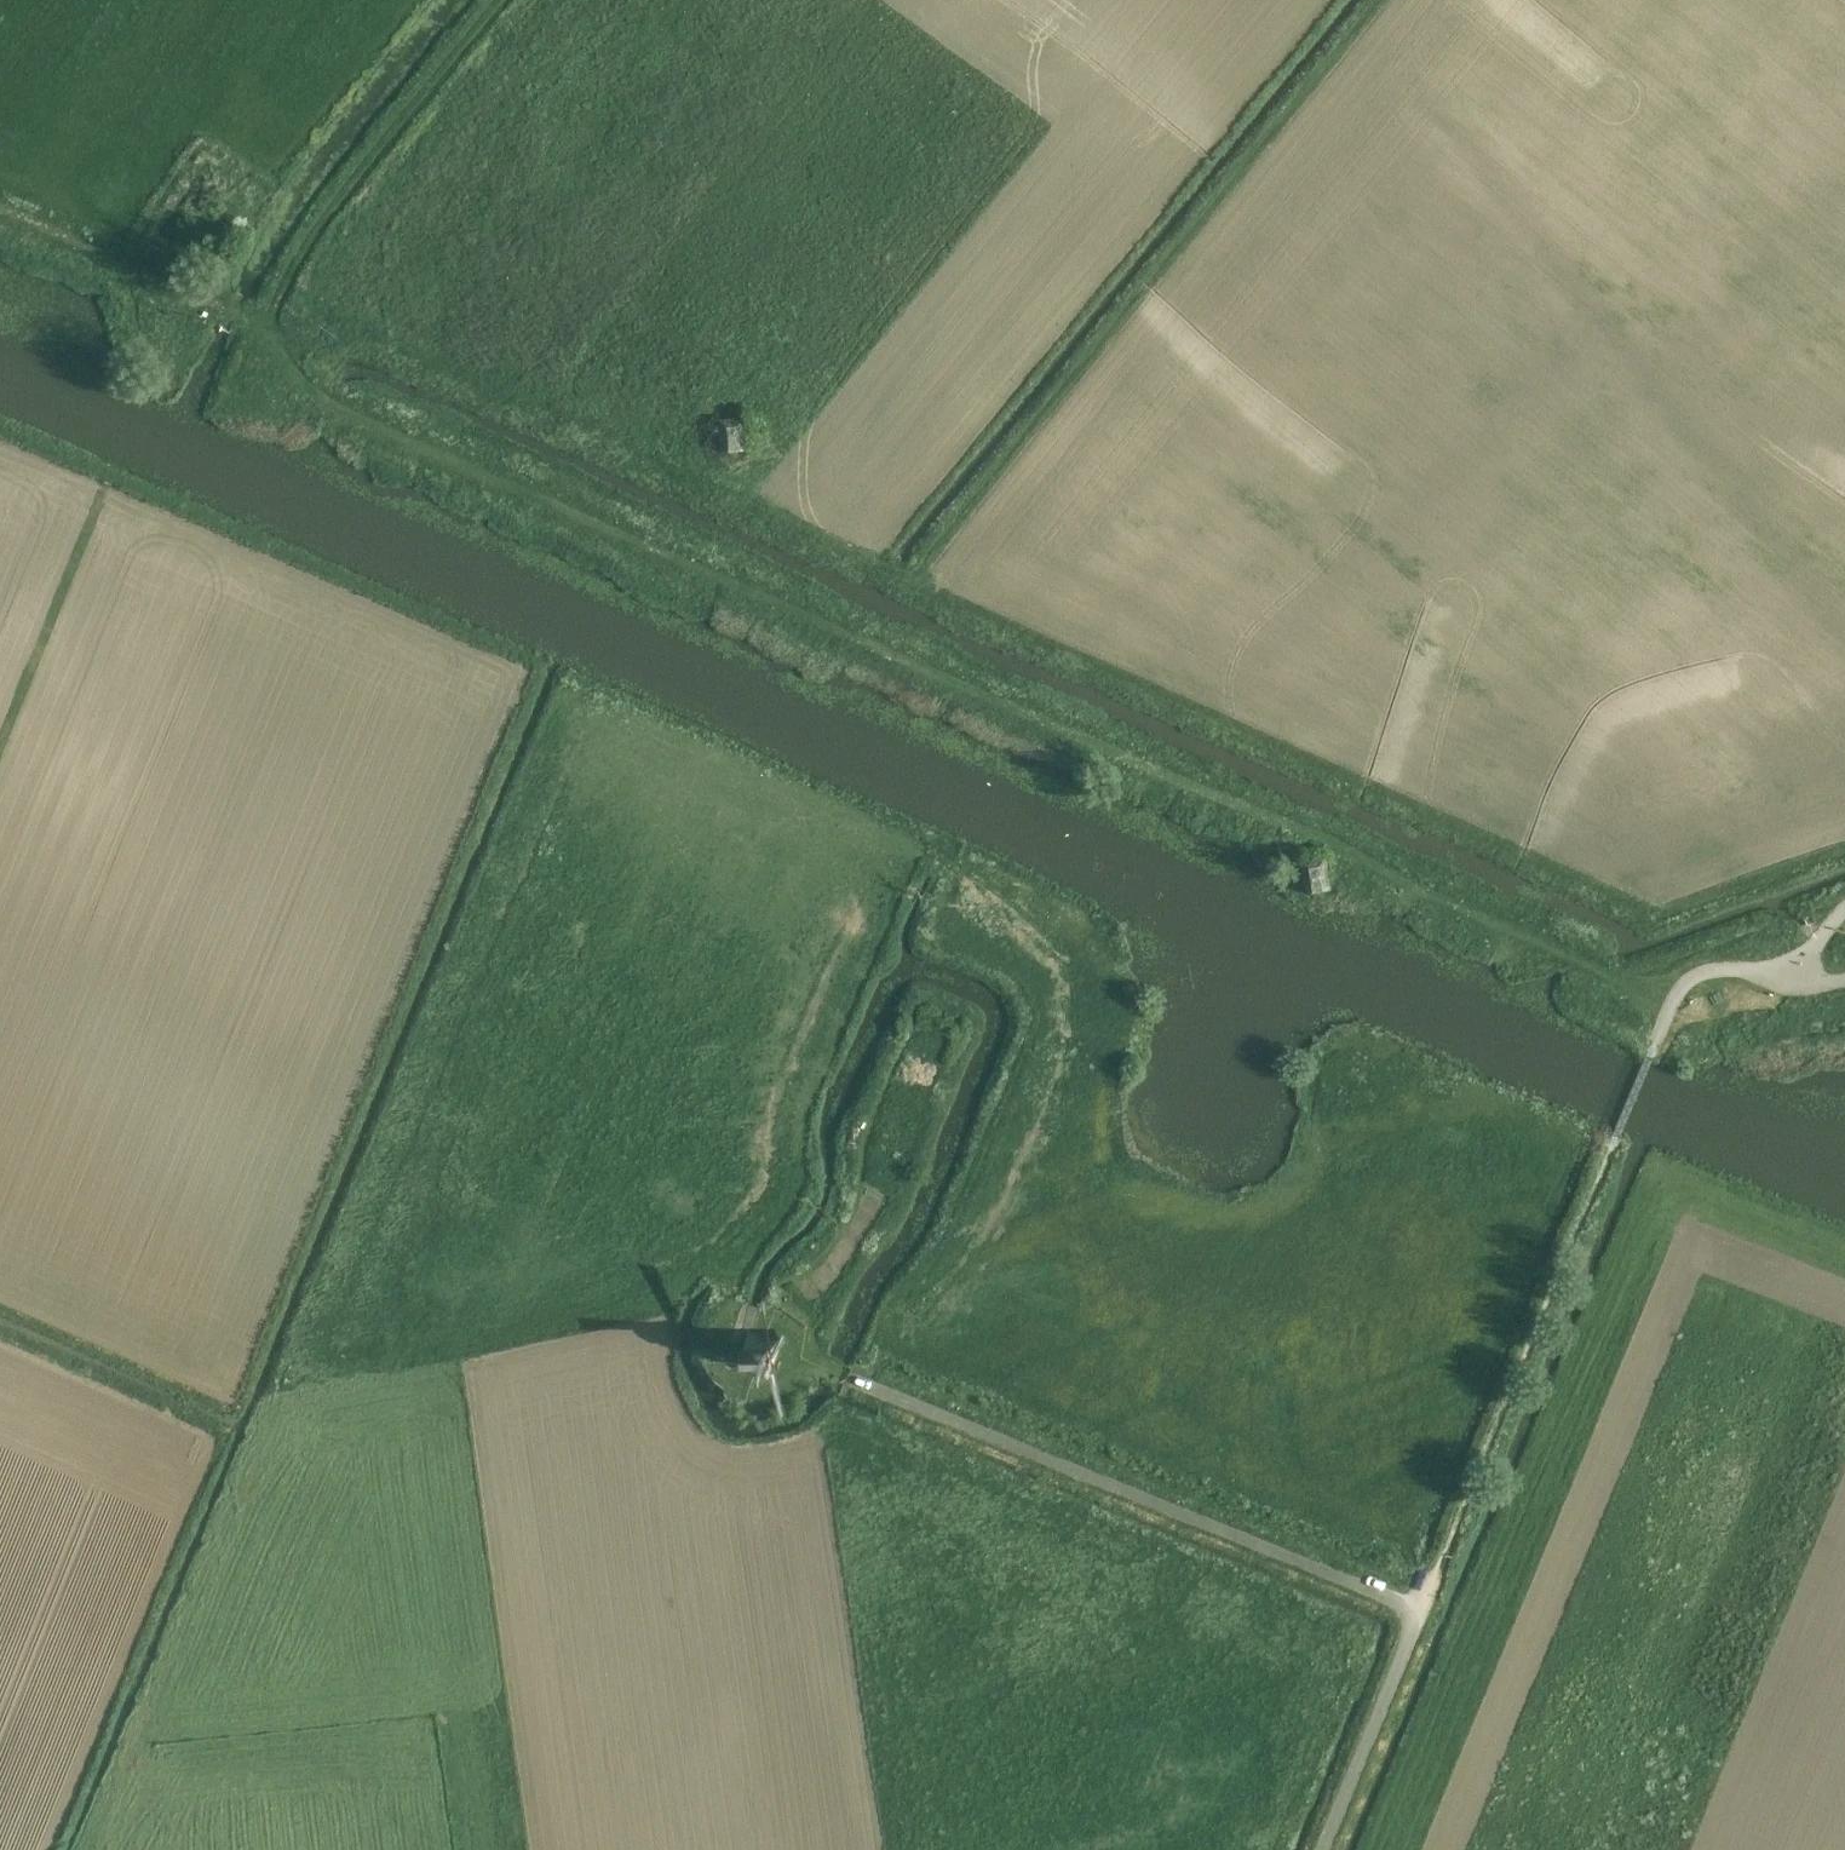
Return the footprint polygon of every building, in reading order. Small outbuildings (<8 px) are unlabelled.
[(750,423),(724,425),(727,456),(753,454),(750,423)] [(1306,867),(1310,896),(1339,893),(1335,864),(1306,867)] [(734,1363),(743,1367),(766,1376),(778,1345),(747,1332),(734,1363)]
